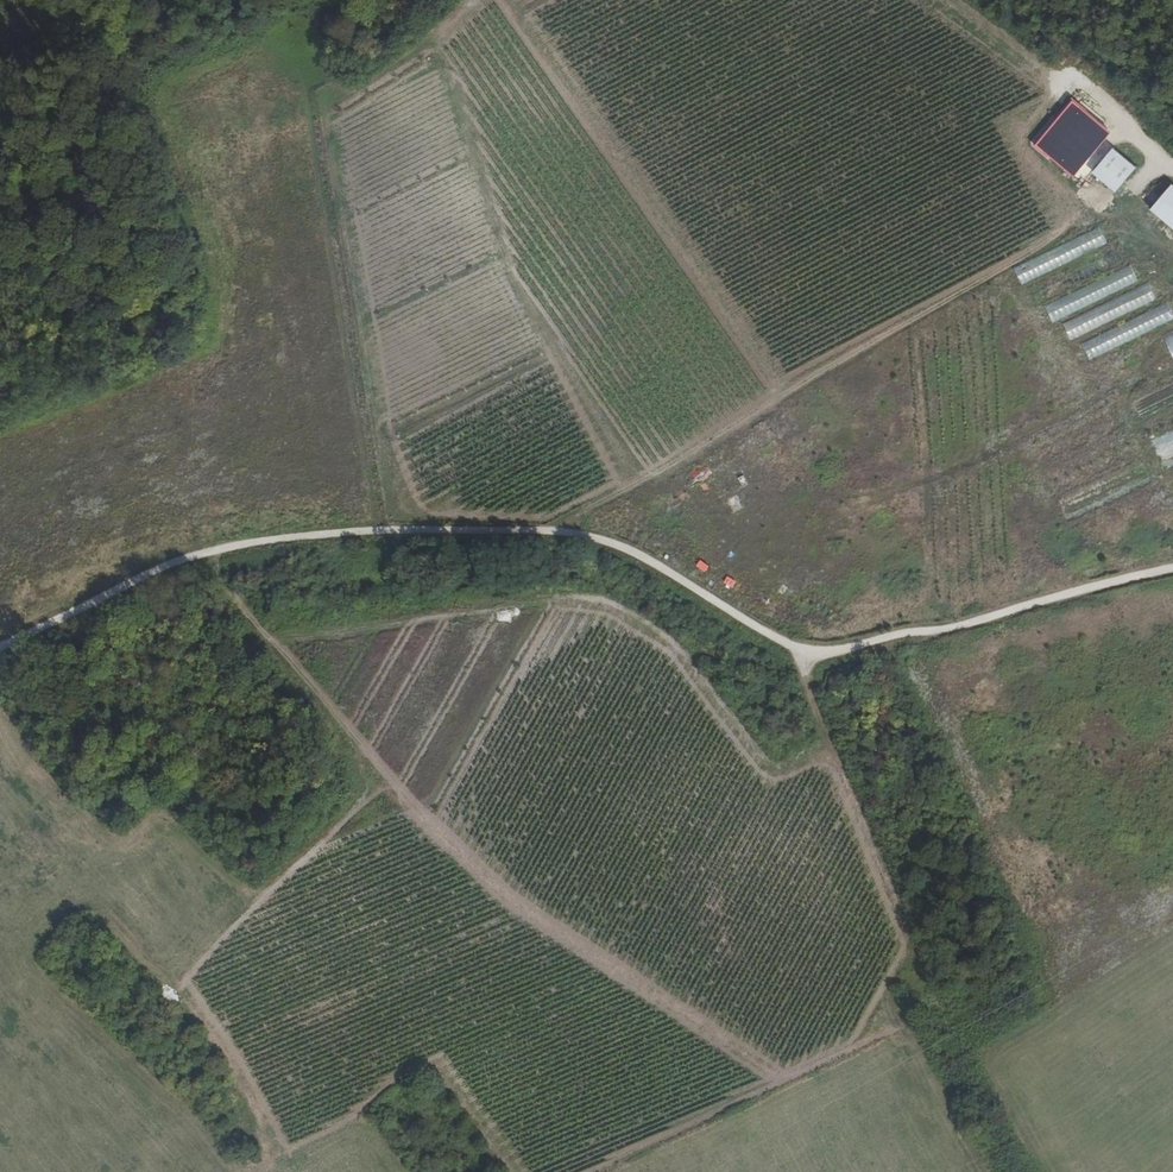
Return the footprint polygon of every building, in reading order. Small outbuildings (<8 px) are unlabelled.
[(1117,133),(1078,101),(1042,145),(1081,177),(1117,133)] [(1141,167),(1118,148),(1097,172),(1121,192),(1141,167)] [(1156,209),(1172,223),(1172,189),(1156,209)] [(1107,242),(1099,227),(1015,269),(1022,285),(1107,242)] [(1140,280),(1132,264),(1045,306),(1053,322),(1140,280)] [(1157,299),(1149,283),(1063,324),(1071,340),(1157,299)] [(1169,301),(1083,344),(1091,360),(1172,319),(1172,310),(1169,301)] [(1162,338),(1172,358),(1172,333),(1162,338)] [(700,559),(696,566),(705,572),(709,566),(700,559)] [(727,575),(723,582),(733,587),(736,581),(727,575)]
